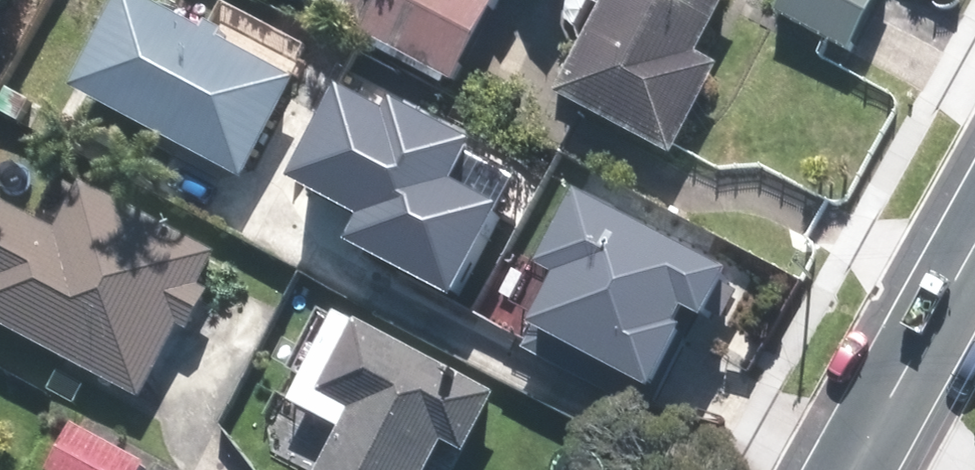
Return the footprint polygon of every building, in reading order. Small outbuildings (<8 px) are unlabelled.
[(78,86),(244,175),(296,79),(147,0),(125,0),(78,86)] [(352,26),(454,83),(501,0),(367,0),(352,26)] [(564,95),(674,151),(716,69),(692,56),(721,0),(613,0),(564,95)] [(781,14),(853,50),(878,0),(788,0),(781,14)] [(284,174),(358,212),(345,238),(447,290),(493,202),(442,176),(462,137),(387,98),(382,109),(331,82),(284,174)] [(141,400),(218,259),(82,185),(56,233),(0,203),(0,323),(141,400)] [(733,278),(581,196),(542,267),(563,278),(537,326),(652,388),(692,315),(708,324),(733,278)] [(343,318),(297,403),(345,429),(322,469),(429,469),(444,443),(465,454),(495,400),(343,318)] [(76,430),(55,469),(144,469),(145,467),(76,430)]
